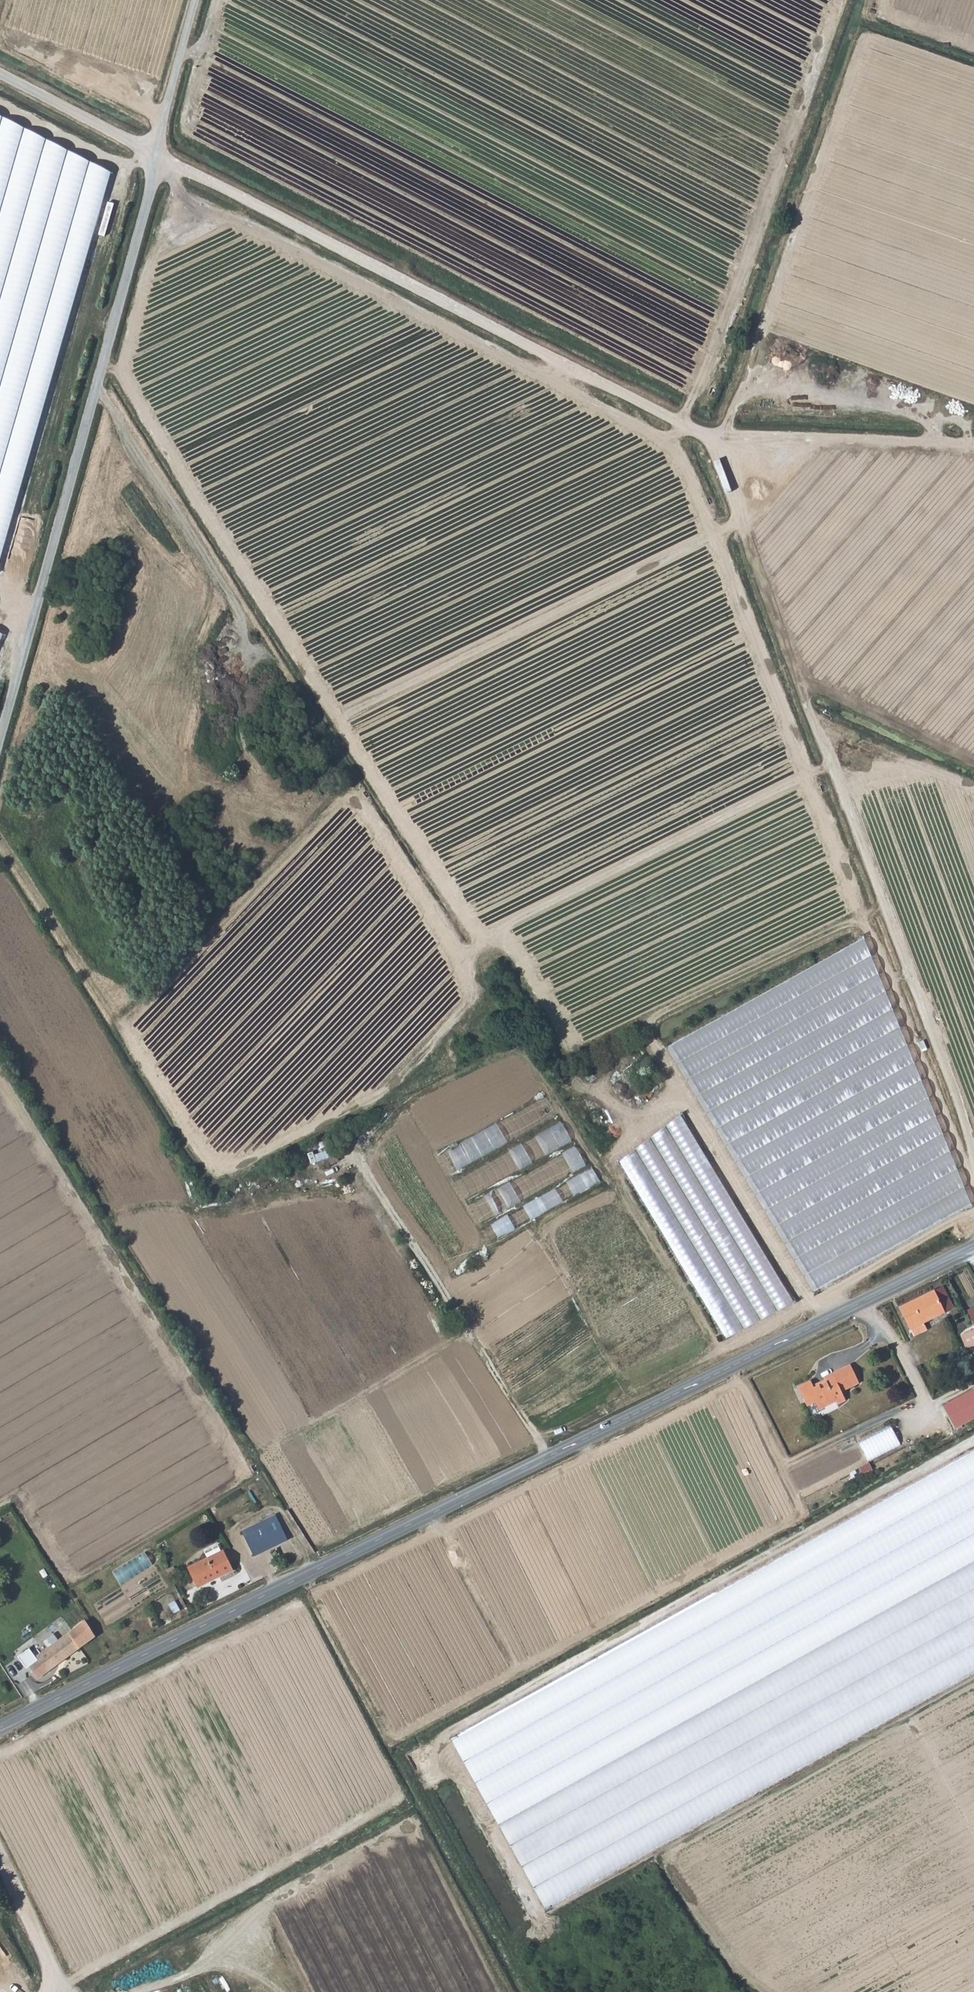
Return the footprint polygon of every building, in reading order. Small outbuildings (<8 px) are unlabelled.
[(0,114),(0,574),(2,575),(115,172),(0,114)] [(864,941),(666,1049),(814,1295),(973,1208),(864,941)] [(550,1098),(442,1151),(452,1171),(560,1118),(550,1098)] [(802,1304),(681,1118),(620,1165),(731,1346),(802,1304)] [(564,1122),(511,1150),(522,1170),(575,1142),(564,1122)] [(311,1154),(315,1167),(339,1160),(336,1147),(311,1154)] [(481,1220),(590,1170),(581,1150),(472,1199),(481,1220)] [(500,1158),(479,1167),(488,1188),(509,1178),(500,1158)] [(596,1168),(493,1223),(500,1237),(603,1182),(596,1168)] [(953,1310),(941,1287),(902,1307),(913,1331),(916,1337),(930,1330),(927,1324),(953,1310)] [(898,1309),(910,1332),(913,1331),(902,1307),(898,1309)] [(973,1349),(973,1332),(963,1337),(970,1351),(973,1349)] [(807,1381),(794,1387),(803,1405),(811,1401),(815,1409),(832,1400),(834,1404),(842,1400),(830,1375),(813,1383),(815,1386),(810,1388),(807,1381)] [(944,1405),(955,1426),(973,1416),(973,1388),(944,1405)] [(861,1442),(871,1461),(903,1444),(893,1425),(861,1442)] [(448,1737),(544,1916),(973,1678),(973,1449),(448,1737)] [(278,1512),(243,1529),(254,1552),(289,1536),(278,1512)] [(206,1559),(221,1552),(217,1544),(202,1552),(206,1559)] [(189,1568),(198,1587),(231,1570),(224,1551),(221,1552),(206,1559),(189,1568)] [(116,1570),(124,1584),(156,1566),(148,1552),(116,1570)] [(95,1637),(85,1621),(34,1658),(30,1659),(22,1664),(27,1671),(29,1670),(36,1680),(95,1637)]
